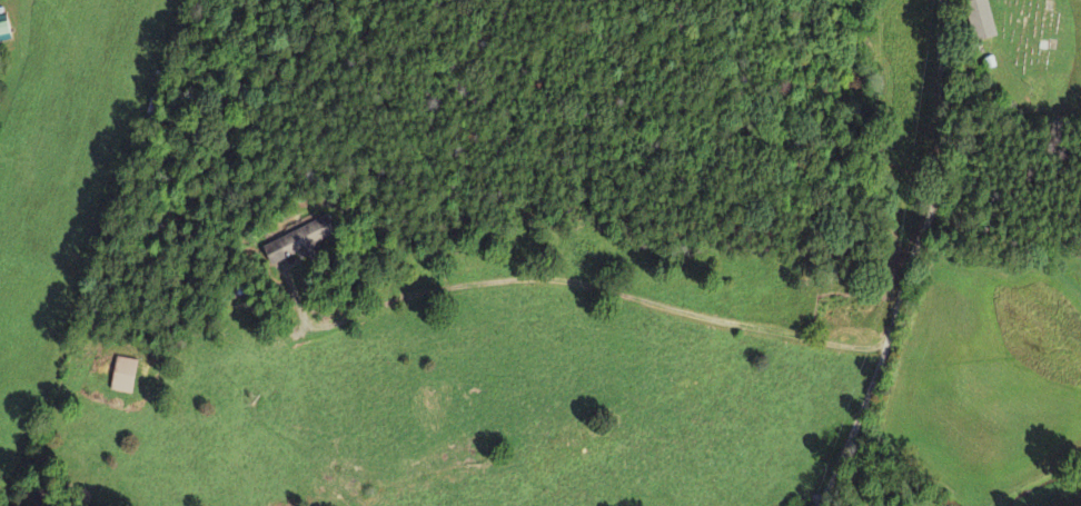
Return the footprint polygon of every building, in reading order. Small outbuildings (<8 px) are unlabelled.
[(986,0),(980,0),(963,4),(975,45),(997,39),(986,0)] [(17,36),(14,24),(0,27),(0,36),(1,39),(17,36)] [(285,241),(266,249),(274,265),(296,255),(297,258),(337,240),(328,219),(290,236),(294,245),(287,247),(285,241)] [(139,363),(117,358),(109,392),(131,397),(139,363)]
